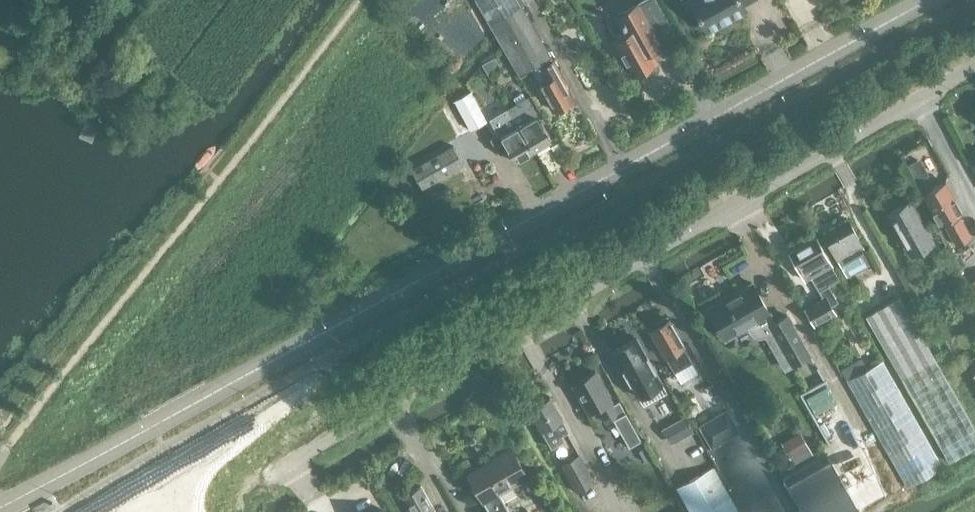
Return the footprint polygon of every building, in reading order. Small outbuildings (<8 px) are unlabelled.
[(531,68),(551,57),(518,0),(475,0),(519,75),(531,68)] [(673,31),(656,0),(643,0),(617,14),(627,32),(613,40),(632,75),(657,61),(648,44),(673,31)] [(706,28),(744,7),(741,0),(690,0),(706,28)] [(490,78),(503,71),(494,56),(482,63),(490,78)] [(531,68),(555,111),(574,100),(564,83),(566,82),(551,57),(531,68)] [(452,101),(453,103),(468,129),(486,120),(470,91),(452,101)] [(507,107),(533,151),(551,140),(525,97),(507,107)] [(515,162),(533,151),(507,107),(489,117),(497,133),(490,138),(499,153),(507,149),(515,162)] [(453,146),(412,169),(431,205),(473,182),(453,146)] [(921,194),(939,225),(942,223),(955,246),(972,237),(959,214),(962,212),(945,180),(921,194)] [(886,213),(911,257),(933,244),(909,199),(886,213)] [(846,275),(871,262),(847,217),(822,232),(843,269),(846,275)] [(805,281),(811,277),(832,265),(815,235),(789,251),(805,281)] [(945,285),(953,280),(949,274),(948,275),(941,262),(929,269),(937,282),(942,279),(945,285)] [(748,324),(752,330),(755,334),(760,336),(764,334),(768,331),(772,329),(784,351),(778,354),(785,367),(810,353),(787,314),(774,322),(769,313),(769,312),(752,282),(707,308),(722,334),(724,333),(736,326),(739,330),(748,324)] [(906,387),(948,460),(974,445),(974,429),(899,296),(865,315),(906,387)] [(828,297),(807,309),(815,323),(836,311),(828,297)] [(665,358),(666,358),(674,372),(692,363),(683,348),(685,347),(669,318),(668,319),(667,316),(653,323),(655,326),(649,330),(665,358)] [(662,382),(639,341),(615,355),(637,395),(662,382)] [(942,465),(941,464),(882,359),(846,380),(906,485),(942,465)] [(589,414),(598,409),(606,423),(619,415),(611,401),(612,400),(594,369),(571,382),(589,414)] [(528,407),(551,448),(565,440),(561,434),(569,430),(562,419),(563,418),(549,395),(528,407)] [(739,430),(726,409),(699,424),(712,446),(739,430)] [(660,428),(671,443),(694,430),(686,414),(660,428)] [(800,429),(781,440),(791,458),(810,447),(800,429)] [(467,473),(484,503),(528,478),(511,448),(467,473)] [(782,478),(802,511),(861,511),(827,452),(782,478)] [(560,463),(576,491),(595,481),(579,453),(560,463)] [(691,511),(737,511),(711,468),(676,486),(691,511)] [(421,484),(402,495),(410,509),(405,511),(436,511),(421,484)]
